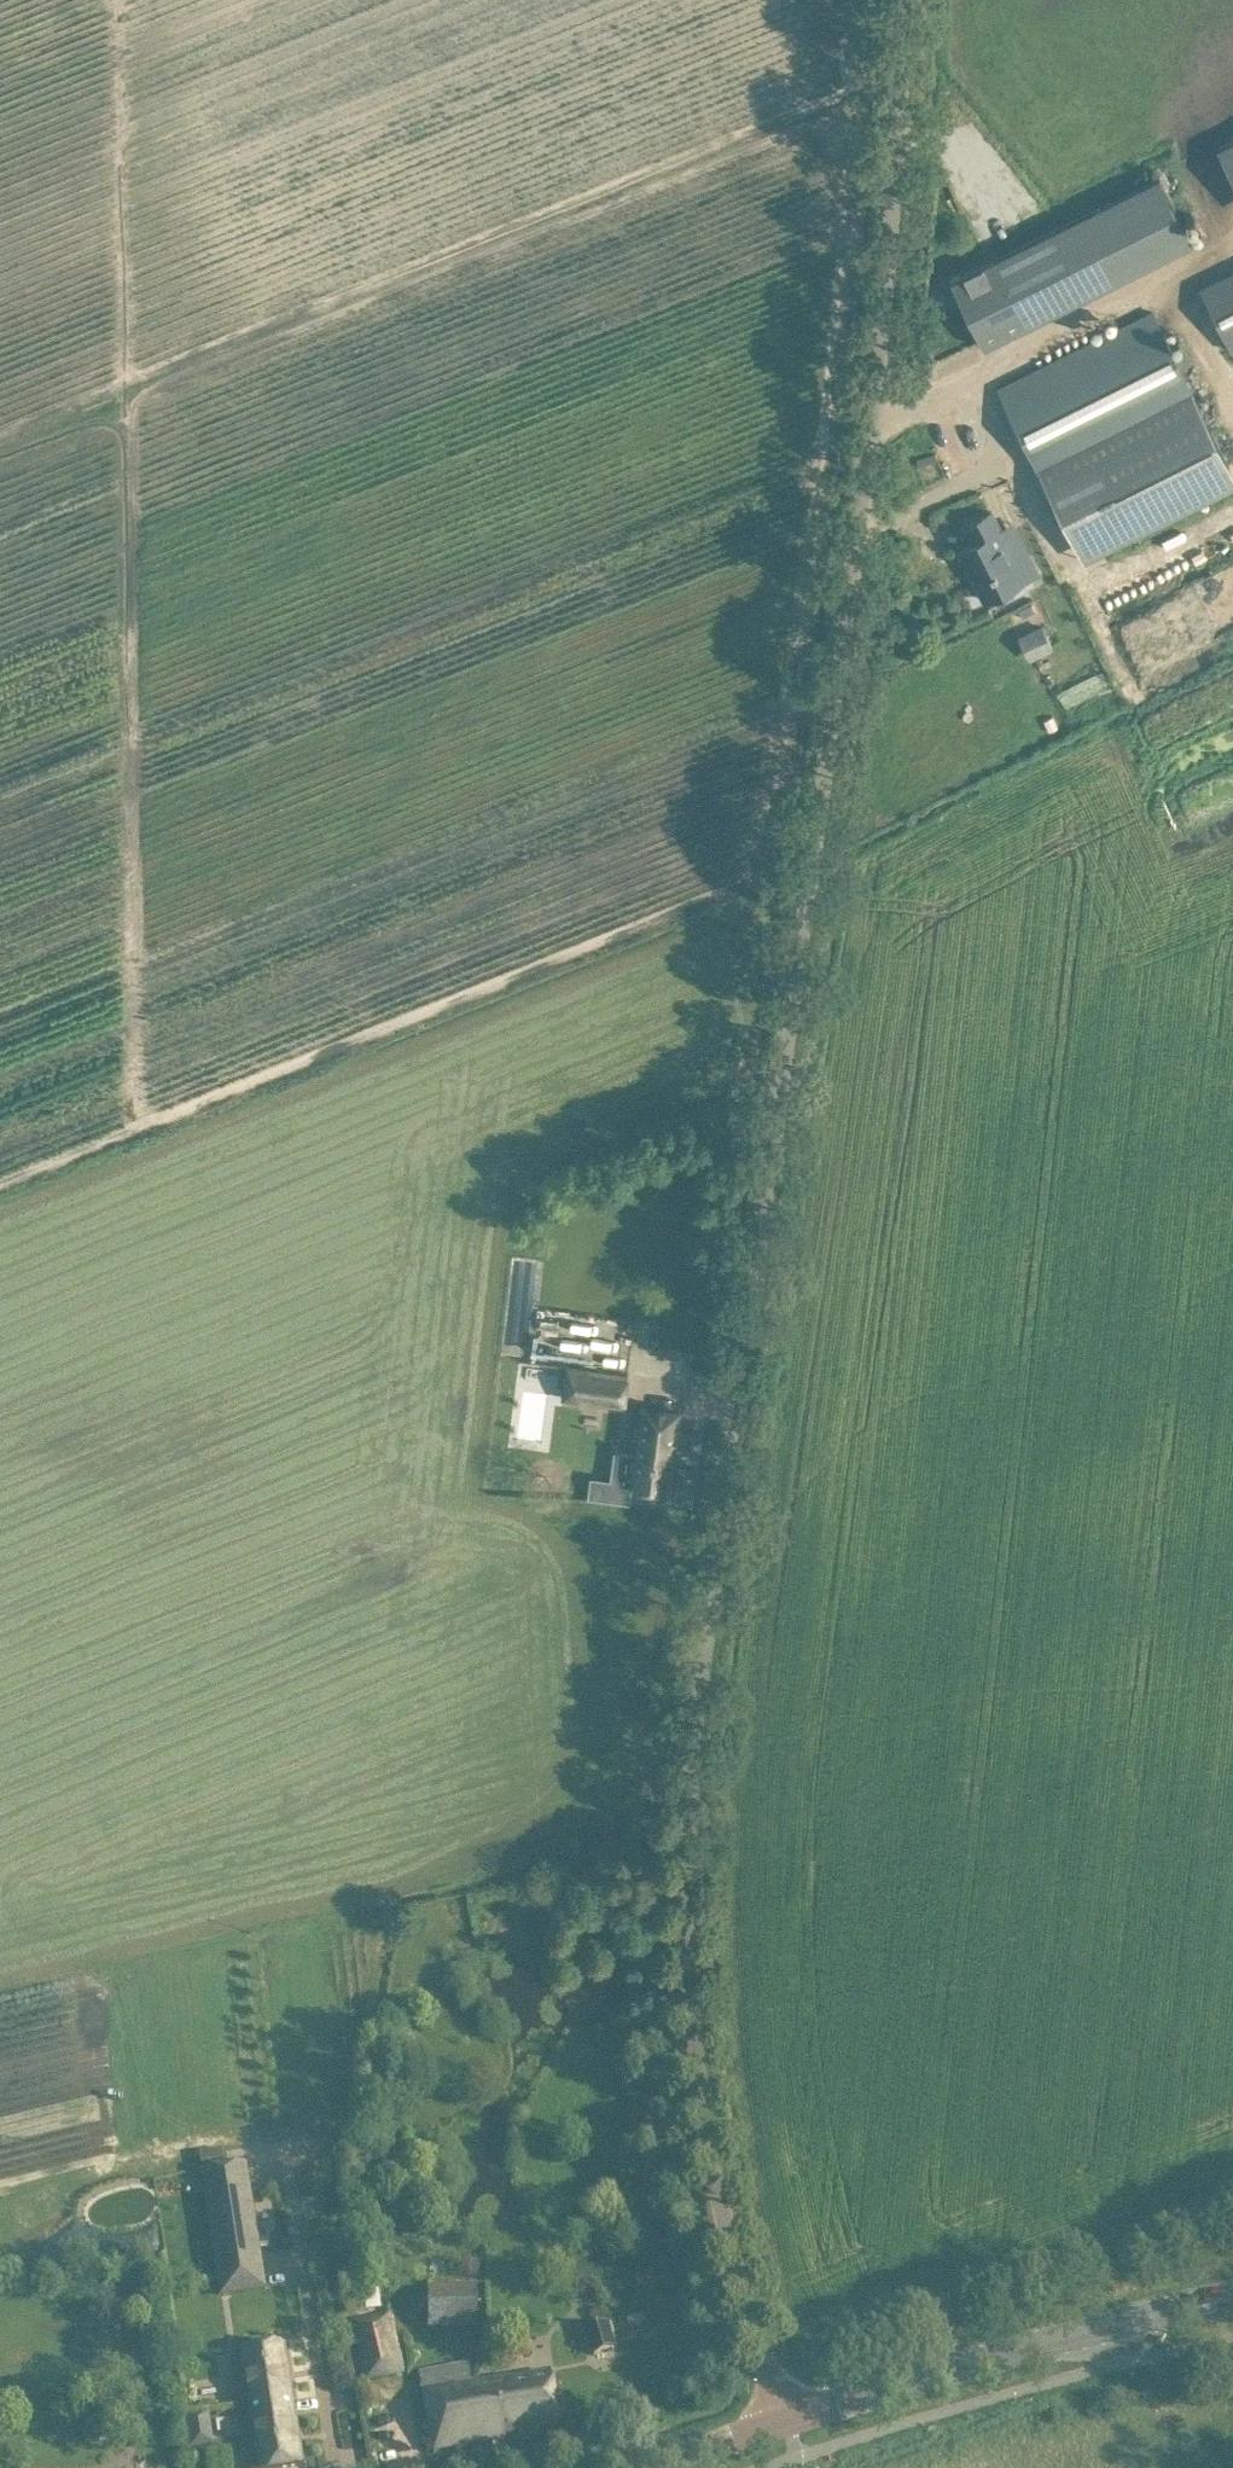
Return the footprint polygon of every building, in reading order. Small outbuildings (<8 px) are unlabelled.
[(1232,176),(1232,131),(1216,138),(1232,176)] [(1023,317),(1084,287),(1055,229),(960,276),(952,280),(985,346),(992,342),(1027,325),(1023,317)] [(1232,350),(1232,349),(1232,266),(1198,284),(1232,350)] [(998,388),(1075,542),(1229,464),(1153,311),(998,388)] [(1014,561),(999,530),(1001,529),(992,510),(965,523),(974,541),(959,548),(985,599),(1019,581),(1010,563),(1014,561)] [(1018,636),(1030,659),(1053,648),(1041,624),(1018,636)] [(1107,675),(1061,690),(1068,712),(1114,697),(1107,675)] [(568,1365),(564,1396),(624,1404),(628,1374),(568,1365)] [(632,1484),(668,1489),(679,1411),(643,1406),(632,1484)] [(263,2273),(246,2165),(203,2171),(220,2279),(263,2273)] [(428,2288),(430,2331),(477,2330),(476,2287),(428,2288)] [(354,2320),(366,2377),(403,2370),(392,2314),(354,2320)] [(585,2325),(594,2356),(615,2350),(606,2319),(585,2325)] [(242,2407),(293,2399),(285,2345),(235,2353),(243,2406),(242,2407)] [(424,2393),(430,2428),(435,2452),(505,2439),(505,2436),(559,2426),(555,2402),(550,2374),(513,2381),(512,2378),(424,2393)] [(242,2407),(252,2467),(293,2467),(304,2466),(293,2399),(242,2407)]
